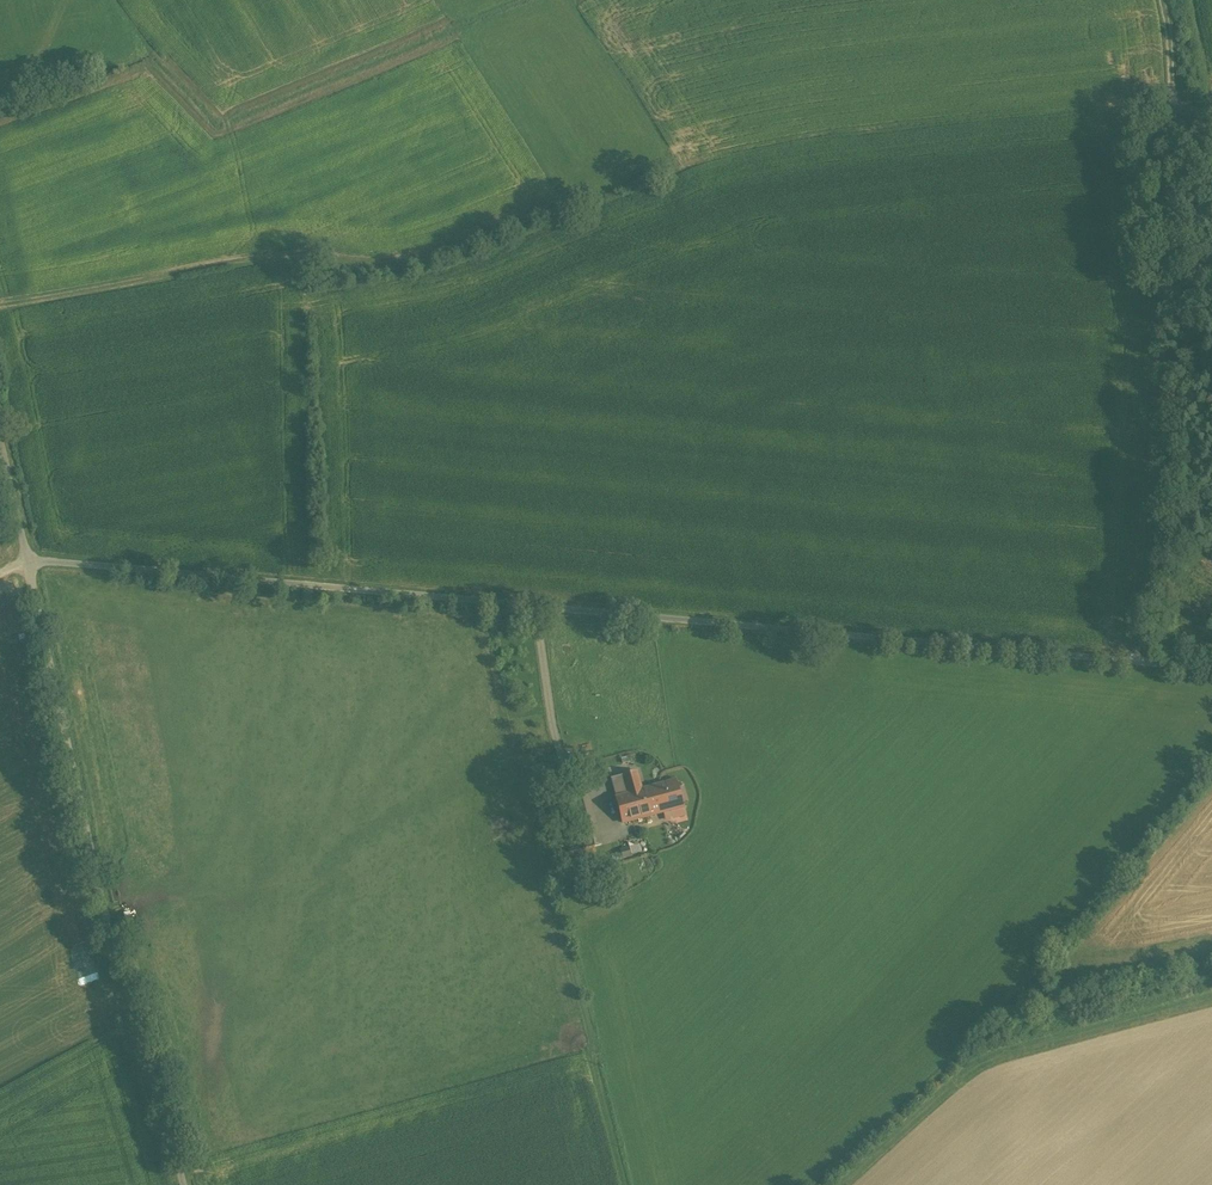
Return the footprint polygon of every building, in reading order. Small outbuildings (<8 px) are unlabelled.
[(636,772),(623,776),(628,794),(635,819),(635,820),(663,812),(682,806),(675,780),(641,790),(636,772)] [(628,794),(623,776),(610,779),(615,797),(628,794)] [(635,819),(628,794),(615,797),(622,823),(635,819)] [(685,816),(682,806),(663,812),(666,821),(685,816)] [(624,846),(626,855),(645,852),(643,842),(624,846)]
